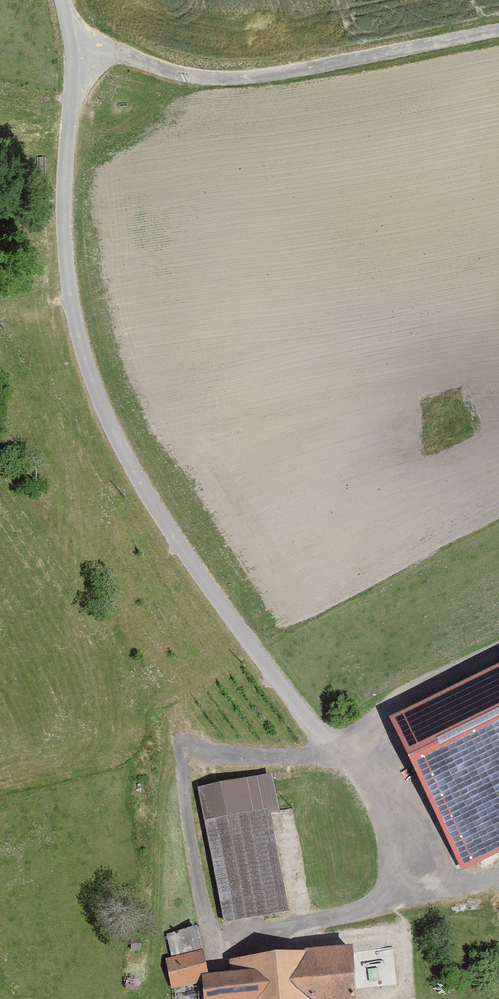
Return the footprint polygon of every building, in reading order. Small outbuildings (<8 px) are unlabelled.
[(387,725),(460,876),(498,858),(498,672),(387,725)] [(271,778),(197,790),(219,925),(293,913),(271,778)] [(198,929),(163,930),(165,985),(199,983),(198,929)] [(199,983),(199,998),(346,998),(346,967),(223,968),(223,983),(199,983)]
